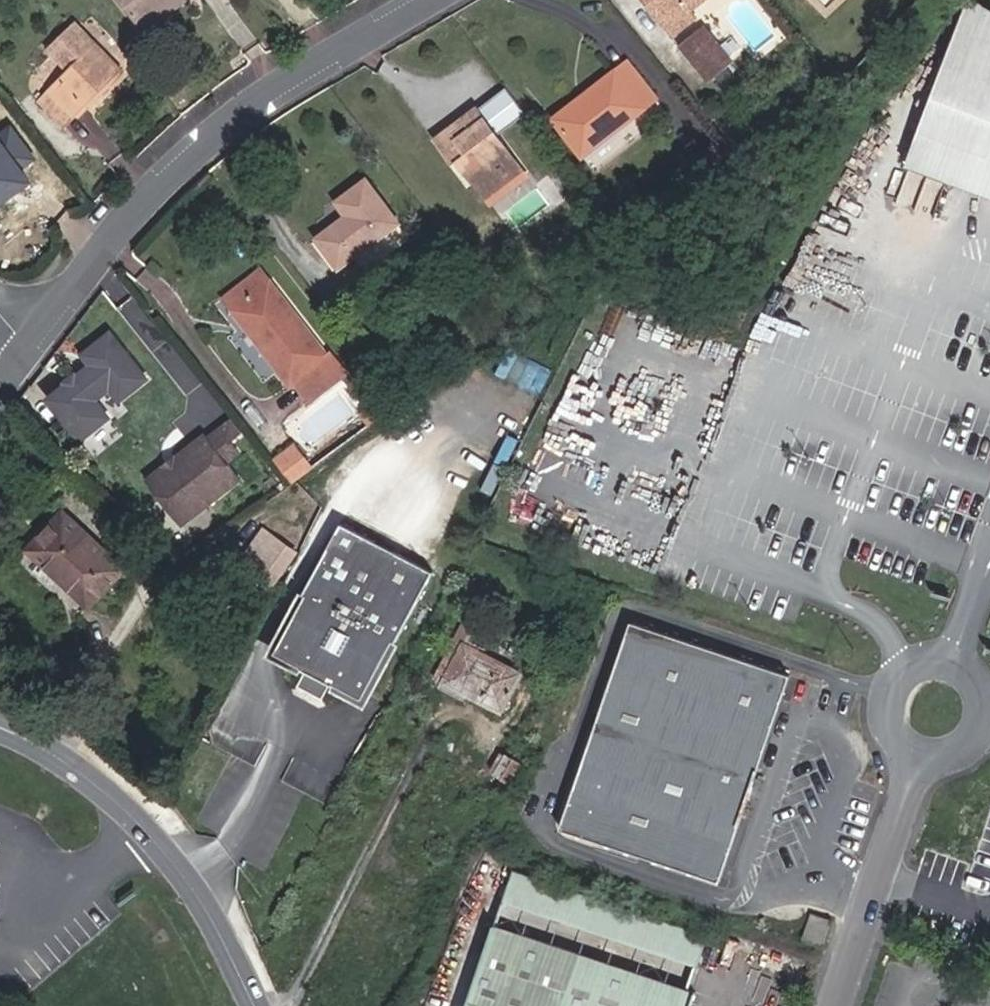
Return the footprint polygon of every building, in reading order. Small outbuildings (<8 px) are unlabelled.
[(140,21),(165,0),(124,0),(140,21)] [(140,21),(147,30),(185,0),(165,0),(140,21)] [(682,4),(687,0),(648,0),(674,32),(692,17),(688,11),(682,4)] [(702,0),(687,0),(682,4),(688,11),(702,0)] [(952,8),(893,174),(961,198),(989,208),(989,27),(952,8)] [(122,67),(70,17),(49,38),(75,63),(49,89),(75,114),(122,67)] [(701,29),(682,44),(708,77),(727,61),(701,29)] [(41,93),(63,67),(52,59),(31,84),(41,93)] [(628,60),(553,117),(559,124),(633,67),(628,60)] [(583,154),(656,97),(633,67),(559,124),(583,154)] [(37,101),(62,126),(75,114),(49,89),(37,101)] [(457,156),(479,184),(512,158),(475,110),(438,137),(454,158),(457,156)] [(616,134),(587,156),(593,165),(623,143),(616,134)] [(487,194),(520,168),(512,158),(479,184),(487,194)] [(318,237),(340,265),(397,221),(366,180),(337,201),(347,215),(318,237)] [(331,351),(328,353),(269,280),(233,308),(292,381),(295,379),(311,400),(347,371),(331,351)] [(115,396),(143,374),(110,333),(83,356),(97,373),(82,385),(72,373),(46,395),(82,439),(109,418),(101,408),(95,401),(110,389),(115,396)] [(101,408),(115,396),(110,389),(95,401),(101,408)] [(153,479),(150,482),(180,521),(206,500),(209,504),(240,480),(227,463),(239,453),(230,441),(242,432),(231,419),(207,437),(204,433),(176,455),(179,459),(169,467),(162,466),(154,472),(153,479)] [(295,442),(273,458),(292,484),(314,468),(295,442)] [(180,521),(183,525),(209,504),(206,500),(180,521)] [(89,604),(123,566),(63,510),(29,548),(89,604)] [(435,572),(344,523),(276,652),(307,668),(302,680),(327,695),(336,681),(371,700),(435,572)] [(293,553),(276,540),(254,566),(269,580),(293,553)] [(763,743),(787,671),(627,619),(561,821),(721,873),(722,868),(730,867),(735,849),(730,843),(733,836),(740,834),(745,819),(740,814),(756,764),(763,763),(767,748),(763,743)] [(462,648),(445,683),(502,711),(520,674),(479,654),(486,639),(461,628),(453,644),(462,648)] [(511,778),(521,760),(508,753),(498,772),(511,778)] [(833,911),(813,905),(805,931),(824,937),(833,911)] [(706,978),(504,912),(473,1005),(697,1005),(702,991),(706,978)]
